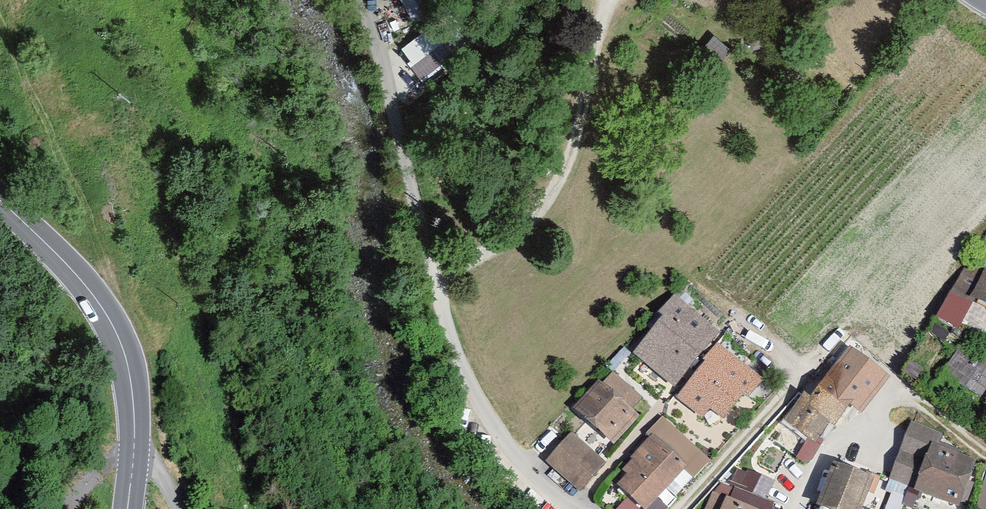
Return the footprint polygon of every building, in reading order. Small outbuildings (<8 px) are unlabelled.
[(416,22),(441,5),(437,0),(401,0),(416,22)] [(403,40),(419,76),(439,68),(436,60),(458,51),(446,22),(403,40)] [(726,52),(712,36),(700,47),(715,63),(726,52)] [(965,258),(939,309),(985,334),(985,269),(965,258)] [(724,334),(675,294),(656,316),(658,319),(627,357),(673,395),(724,334)] [(718,348),(675,402),(713,432),(740,399),(748,400),(762,383),(718,348)] [(956,349),(939,374),(975,399),(985,383),(985,370),(956,349)] [(872,384),(834,357),(814,377),(819,384),(806,401),(801,397),(784,421),(806,441),(795,460),(809,468),(822,445),(819,443),(828,428),(834,431),(872,384)] [(640,419),(598,383),(570,415),(612,451),(640,419)] [(662,415),(640,438),(645,441),(628,459),(628,462),(618,473),(623,477),(612,489),(634,508),(647,508),(682,472),(692,482),(711,461),(662,415)] [(911,422),(888,482),(912,491),(911,494),(950,508),(966,508),(983,465),(935,447),(941,433),(911,422)] [(604,466),(571,434),(544,462),(576,494),(604,466)] [(830,464),(813,508),(862,508),(873,481),(830,464)] [(975,508),(985,508),(985,473),(975,508)] [(723,498),(718,508),(750,508),(723,498)]
